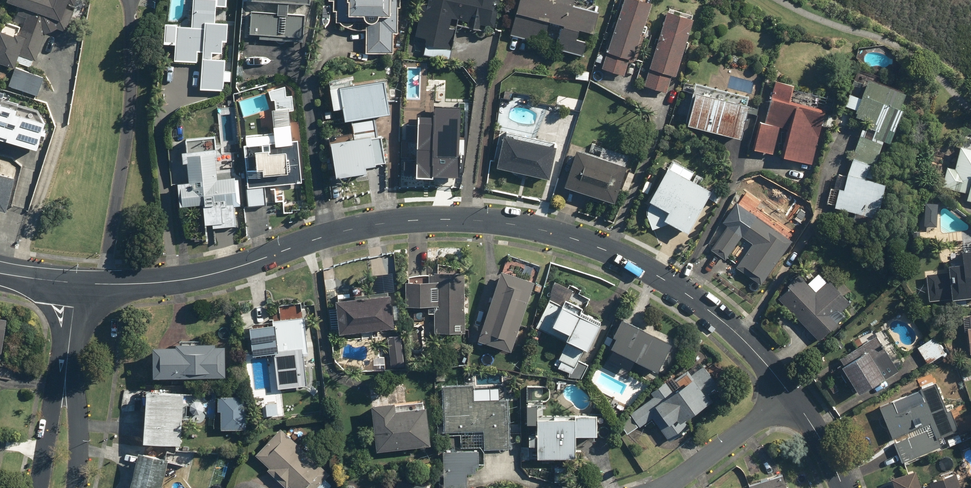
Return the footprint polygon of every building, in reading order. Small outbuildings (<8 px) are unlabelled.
[(59,27),(67,30),(78,0),(10,0),(23,5),(20,13),(29,16),(21,36),(2,29),(0,35),(0,61),(17,67),(22,54),(38,60),(48,31),(59,27)] [(176,60),(199,62),(200,51),(205,51),(202,88),(225,90),(228,58),(214,57),(215,52),(224,53),(225,41),(229,41),(231,22),(217,21),(219,5),(228,6),(229,0),(196,0),(194,25),(179,24),(176,60)] [(281,0),(280,11),(254,9),(252,33),(262,33),(262,36),(277,37),(278,41),(282,43),(285,43),(288,41),(289,38),(305,40),(307,13),(291,12),(292,1),(313,3),(314,0),(276,0),(281,0)] [(335,10),(338,10),(338,21),(342,21),(347,25),(353,27),(360,29),(368,28),(368,52),(396,52),(396,32),(400,32),(401,6),(403,6),(403,0),(335,0),(335,10)] [(417,35),(429,38),(426,53),(451,59),(459,23),(495,31),(502,0),(425,0),(417,35)] [(513,33),(546,42),(553,18),(566,22),(559,47),(586,54),(590,39),(581,37),(584,27),(597,30),(602,9),(577,2),(577,0),(522,0),(513,33)] [(604,68),(626,75),(631,58),(637,59),(655,0),(625,0),(604,68)] [(697,17),(671,9),(647,84),(669,91),(675,73),(678,75),(697,17)] [(18,66),(10,85),(39,96),(46,77),(18,66)] [(910,88),(872,72),(855,110),(871,117),(865,130),(892,142),(909,105),(903,103),(910,88)] [(389,77),(343,84),(349,119),(354,118),(357,137),(343,139),(345,150),(339,151),(343,175),(372,170),(371,165),(388,162),(384,134),(380,135),(376,114),(395,111),(389,77)] [(293,111),(297,111),(297,87),(291,87),(287,79),(269,89),(275,101),(275,123),(293,122),(293,111)] [(794,83),(777,79),(766,121),(762,120),(754,148),(775,154),(782,126),(790,128),(782,156),(813,165),(828,108),(790,98),(794,83)] [(691,123),(745,136),(753,103),(699,90),(691,123)] [(0,100),(0,136),(42,148),(51,117),(21,109),(22,106),(0,100)] [(405,134),(404,167),(461,169),(463,112),(434,111),(434,135),(405,134)] [(507,132),(500,165),(553,177),(560,144),(507,132)] [(860,133),(855,157),(871,161),(880,163),(885,139),(860,133)] [(247,184),(249,206),(269,204),(267,185),(305,181),(301,138),(246,144),(250,179),(254,179),(254,183),(247,184)] [(964,144),(958,167),(949,165),(944,185),(970,191),(970,146),(964,144)] [(218,147),(190,149),(192,180),(181,181),(183,204),(206,203),(207,223),(215,223),(215,227),(238,225),(237,205),(239,205),(237,176),(220,177),(218,147)] [(580,148),(568,185),(618,201),(630,164),(580,148)] [(871,161),(855,157),(850,175),(842,173),(834,205),(857,210),(854,221),(878,227),(889,180),(868,175),(871,161)] [(649,212),(649,214),(655,228),(674,221),(692,231),(716,187),(674,164),(650,208),(649,209),(649,210),(649,212)] [(0,170),(0,207),(10,210),(19,174),(0,170)] [(923,203),(923,225),(939,226),(940,203),(923,203)] [(754,242),(738,266),(764,284),(794,239),(753,211),(741,229),(731,222),(713,249),(728,259),(744,235),(754,242)] [(928,271),(930,299),(970,296),(970,246),(965,246),(966,261),(950,262),(950,270),(928,271)] [(505,268),(481,338),(514,350),(538,279),(505,268)] [(437,332),(468,331),(468,271),(432,271),(432,279),(409,280),(409,304),(436,304),(437,332)] [(804,275),(780,297),(821,340),(849,314),(845,310),(856,299),(834,276),(819,291),(804,275)] [(339,299),(342,332),(397,326),(394,293),(339,299)] [(590,351),(605,321),(554,296),(539,326),(569,341),(557,364),(571,371),(569,375),(583,377),(591,363),(581,358),(585,349),(590,351)] [(10,317),(0,316),(0,375),(10,317)] [(276,352),(280,387),(309,384),(306,354),(311,354),(307,316),(253,321),(257,353),(276,352)] [(614,346),(662,369),(676,341),(625,316),(617,334),(619,335),(614,346)] [(877,333),(842,355),(846,362),(839,366),(853,389),(858,386),(861,390),(899,366),(877,333)] [(947,351),(935,334),(918,347),(930,363),(947,351)] [(156,345),(156,375),(229,375),(229,345),(219,345),(219,341),(179,342),(179,345),(156,345)] [(654,417),(671,440),(691,427),(685,419),(714,399),(711,395),(722,387),(706,365),(694,373),(690,368),(670,383),(668,381),(653,392),(656,396),(632,413),(641,426),(654,417)] [(922,392),(881,406),(901,463),(970,438),(959,405),(946,410),(935,381),(920,386),(922,392)] [(476,382),(445,383),(447,429),(486,428),(486,447),(511,446),(510,397),(476,399),(476,382)] [(525,422),(539,422),(540,412),(545,412),(545,385),(525,385),(525,422)] [(147,441),(184,443),(187,392),(151,389),(147,441)] [(248,428),(248,395),(220,395),(220,410),(223,410),(223,428),(248,428)] [(375,403),(380,449),(434,443),(430,405),(399,409),(398,400),(375,403)] [(269,415),(281,414),(280,401),(268,402),(269,415)] [(541,417),(541,456),(580,456),(580,433),(601,433),(601,414),(578,414),(578,417),(541,417)] [(639,425),(631,414),(618,424),(626,435),(639,425)] [(257,454),(271,467),(269,469),(288,487),(290,485),(293,487),(330,487),(333,485),(327,479),(331,474),(283,428),(257,454)] [(482,449),(445,450),(446,487),(469,487),(469,472),(478,472),(478,465),(482,465),(482,449)] [(133,487),(168,487),(165,485),(171,457),(142,450),(133,487)] [(568,466),(555,465),(554,482),(566,483),(568,466)] [(785,470),(751,482),(753,487),(790,487),(785,470)] [(893,477),(896,487),(922,487),(917,470),(893,477)] [(959,473),(931,481),(933,487),(963,487),(959,473)] [(432,486),(401,479),(399,487),(432,487),(432,486)]
